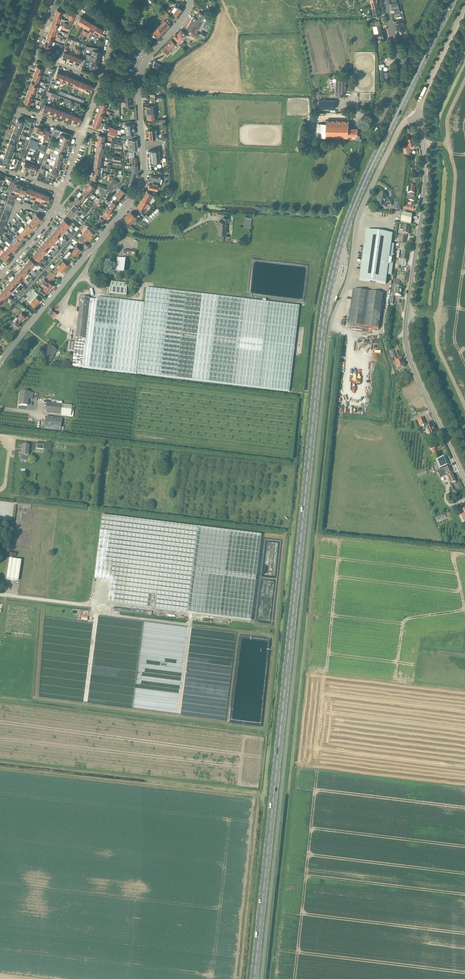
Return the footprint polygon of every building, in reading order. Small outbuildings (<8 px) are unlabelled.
[(370,0),(374,16),(381,14),(379,3),(378,4),(377,0),(372,0),(370,0)] [(179,17),(183,11),(177,7),(173,13),(179,17)] [(54,16),(60,18),(61,14),(65,16),(66,13),(62,12),(57,10),(54,16)] [(159,15),(163,20),(169,14),(168,13),(165,10),(164,10),(159,15)] [(190,21),(187,28),(194,32),(195,33),(196,33),(196,32),(198,30),(198,29),(199,27),(202,22),(206,15),(199,11),(195,18),(193,17),(190,21)] [(82,26),(86,20),(80,17),(77,23),(75,25),(78,27),(79,24),(82,26)] [(88,29),(91,23),(86,20),(82,26),(88,29)] [(50,27),(50,28),(56,30),(56,29),(57,26),(59,27),(60,24),(58,24),(52,21),(52,22),(50,27)] [(152,35),(151,36),(155,40),(156,39),(157,38),(158,39),(159,39),(170,27),(164,21),(160,25),(156,29),(152,33),(153,34),(152,35)] [(404,32),(402,26),(404,26),(403,21),(395,23),(397,31),(399,31),(400,33),(404,32)] [(93,32),(97,26),(91,23),(88,29),(93,32)] [(382,31),(381,25),(373,27),(374,33),(380,32),(381,41),(387,39),(385,31),(382,31)] [(97,26),(93,32),(96,34),(95,37),(97,38),(99,35),(102,29),(97,26)] [(55,33),(56,30),(50,28),(48,33),(54,35),(56,36),(57,34),(55,33)] [(186,35),(181,30),(177,34),(176,33),(173,37),(179,43),(179,42),(180,44),(183,40),(182,39),(186,35)] [(46,39),(44,45),(49,47),(53,48),(54,46),(50,45),(52,41),(46,39)] [(168,55),(171,52),(170,51),(176,44),(171,40),(162,50),(168,55)] [(86,46),(86,48),(89,49),(89,51),(91,52),(91,55),(99,57),(100,51),(100,48),(86,46)] [(67,60),(70,54),(66,53),(68,49),(65,48),(64,49),(64,52),(61,58),(67,60)] [(84,62),(82,65),(88,66),(90,66),(96,67),(97,68),(98,62),(99,57),(91,55),(90,60),(85,59),(84,60),(84,62)] [(154,62),(152,67),(161,72),(164,66),(158,64),(158,63),(154,61),(154,62)] [(61,80),(63,75),(57,72),(55,78),(54,81),(56,82),(58,79),(61,80)] [(347,92),(347,79),(338,79),(336,79),(336,91),(335,91),(335,95),(344,96),(345,92),(347,92)] [(38,87),(36,86),(30,84),(28,90),(34,92),(36,93),(38,87)] [(126,93),(125,89),(118,89),(119,95),(124,94),(124,100),(123,100),(124,102),(125,102),(125,107),(131,106),(129,92),(126,93)] [(31,101),(32,98),(26,96),(24,102),(30,104),(33,105),(34,103),(31,101)] [(335,108),(335,100),(319,100),(319,108),(335,108)] [(99,108),(104,110),(106,110),(107,107),(106,107),(107,104),(101,102),(99,108)] [(49,112),(51,107),(45,104),(42,110),(49,112)] [(154,112),(153,110),(155,110),(154,106),(146,107),(147,118),(154,117),(154,112)] [(61,117),(63,111),(57,109),(54,114),(61,117)] [(75,115),(72,121),(78,123),(80,118),(80,117),(81,114),(79,113),(78,116),(75,115)] [(15,125),(21,127),(23,121),(17,119),(15,125)] [(103,123),(100,122),(94,119),(92,125),(98,128),(98,127),(101,129),(103,123)] [(357,136),(357,128),(349,128),(349,120),(326,120),(326,124),(317,124),(317,138),(326,138),(326,137),(334,138),(334,142),(340,142),(340,138),(351,138),(351,135),(357,136)] [(134,133),(134,127),(134,125),(133,124),(133,123),(124,124),(125,132),(127,132),(127,134),(134,133)] [(19,133),(21,127),(15,125),(13,131),(19,133)] [(39,134),(42,135),(43,129),(37,127),(34,136),(38,137),(39,134)] [(115,137),(117,130),(110,127),(107,134),(115,137)] [(44,129),(43,129),(42,135),(44,136),(43,139),(46,140),(50,131),(44,129)] [(61,142),(67,144),(70,138),(60,135),(59,138),(63,139),(61,142)] [(409,137),(409,135),(406,136),(406,138),(407,138),(410,149),(415,147),(413,136),(409,137)] [(15,142),(17,139),(11,137),(9,143),(15,145),(17,146),(18,143),(15,142)] [(128,150),(137,149),(137,140),(127,140),(128,150)] [(67,144),(61,142),(58,141),(57,144),(56,147),(65,150),(67,144)] [(63,156),(65,150),(56,147),(55,150),(58,151),(57,154),(63,156)] [(10,157),(12,151),(7,149),(4,155),(10,157)] [(151,163),(160,162),(158,150),(150,150),(151,163)] [(57,154),(54,153),(53,156),(56,157),(55,160),(61,162),(63,156),(57,154)] [(9,160),(10,157),(4,155),(2,161),(8,163),(11,164),(12,161),(9,160)] [(28,170),(32,160),(25,158),(24,161),(25,161),(22,168),(28,170)] [(32,160),(28,170),(35,173),(37,166),(38,164),(34,163),(35,161),(32,160)] [(59,168),(61,162),(55,160),(53,166),(59,168)] [(53,166),(51,165),(50,167),(52,168),(51,172),(57,174),(59,168),(53,166)] [(132,166),(130,166),(130,170),(131,170),(131,173),(129,182),(133,183),(136,172),(138,172),(137,165),(132,166)] [(57,174),(51,172),(49,178),(54,180),(57,174)] [(98,176),(99,173),(93,172),(92,178),(97,179),(97,181),(101,182),(102,177),(98,176)] [(159,184),(160,176),(150,175),(149,185),(148,185),(148,186),(148,187),(148,188),(157,190),(158,184),(159,184)] [(106,188),(112,191),(119,182),(114,178),(106,188)] [(18,193),(21,186),(15,183),(13,191),(16,192),(15,194),(17,195),(18,193)] [(90,192),(92,193),(96,189),(90,183),(86,188),(90,192)] [(24,195),(27,188),(21,186),(18,193),(24,195)] [(415,194),(416,187),(409,186),(408,193),(407,192),(406,200),(414,201),(415,194)] [(30,197),(32,190),(27,188),(24,195),(30,197)] [(86,188),(81,192),(86,197),(90,192),(86,188)] [(121,200),(127,194),(120,188),(115,195),(117,196),(115,198),(118,201),(120,199),(121,200)] [(35,199),(38,192),(32,190),(30,197),(35,199)] [(142,200),(137,208),(139,209),(138,210),(141,212),(142,211),(144,212),(147,208),(150,203),(152,204),(156,198),(153,197),(153,196),(146,191),(142,199),(142,200)] [(41,201),(43,194),(38,192),(35,199),(41,201)] [(82,201),(86,197),(81,192),(77,197),(82,201)] [(43,194),(41,201),(47,203),(49,196),(43,194)] [(391,206),(392,199),(387,198),(387,195),(379,194),(378,206),(385,207),(385,205),(391,206)] [(78,206),(82,201),(77,197),(73,202),(78,206)] [(76,208),(78,206),(73,202),(69,207),(77,214),(79,211),(76,208)] [(113,211),(117,206),(112,202),(108,207),(113,211)] [(72,220),(77,214),(69,207),(65,212),(69,216),(68,217),(72,220)] [(107,219),(112,212),(108,209),(102,215),(101,215),(100,217),(94,223),(98,226),(103,220),(105,218),(107,219)] [(130,224),(135,217),(130,213),(125,220),(126,220),(125,221),(128,224),(129,223),(130,224)] [(411,224),(412,215),(402,213),(401,223),(411,224)] [(32,219),(37,223),(41,219),(36,214),(32,219)] [(229,223),(230,218),(223,218),(222,221),(219,221),(218,233),(226,234),(227,222),(229,223)] [(33,228),(37,223),(32,219),(28,223),(33,228)] [(60,224),(66,229),(68,226),(69,227),(70,225),(69,225),(69,224),(64,220),(60,224)] [(29,232),(33,228),(28,223),(24,228),(29,232)] [(62,233),(66,229),(60,224),(56,229),(62,233)] [(409,234),(409,232),(410,227),(403,226),(401,225),(400,230),(403,231),(402,233),(401,236),(396,235),(395,242),(405,244),(407,234),(409,234)] [(25,237),(29,232),(24,228),(20,233),(25,237)] [(89,241),(94,234),(87,228),(81,235),(78,239),(81,242),(82,240),(85,242),(87,240),(89,241)] [(58,238),(62,233),(56,229),(52,233),(58,238)] [(393,255),(394,244),(391,244),(393,235),(366,231),(364,248),(362,248),(361,252),(364,252),(361,271),(360,281),(386,284),(387,275),(392,275),(394,255),(393,255)] [(21,242),(25,237),(20,233),(16,237),(21,242)] [(54,242),(58,238),(52,233),(48,238),(54,242)] [(12,242),(7,237),(5,239),(10,244),(8,246),(13,251),(17,246),(12,242)] [(17,246),(21,242),(16,237),(12,242),(17,246)] [(50,247),(54,242),(48,238),(44,242),(50,247)] [(46,251),(50,247),(44,242),(40,246),(46,251)] [(9,255),(13,251),(8,246),(4,251),(9,255)] [(42,256),(46,251),(40,246),(37,251),(42,256)] [(76,256),(81,250),(76,246),(72,252),(69,249),(63,255),(68,259),(73,253),(76,256)] [(5,260),(9,255),(4,251),(0,256),(5,260)] [(38,260),(42,256),(37,251),(33,255),(38,260)] [(118,259),(118,257),(115,276),(116,276),(116,271),(116,272),(116,275),(124,276),(126,260),(118,259)] [(26,263),(31,268),(35,264),(30,259),(26,263)] [(63,272),(68,265),(63,261),(60,265),(59,264),(56,268),(57,269),(58,268),(63,272)] [(27,273),(31,268),(26,263),(22,268),(27,273)] [(23,277),(27,273),(22,268),(18,272),(23,277)] [(51,271),(46,277),(50,281),(54,277),(56,275),(55,274),(58,270),(57,269),(56,268),(55,268),(53,270),(52,269),(51,271)] [(20,281),(23,277),(18,272),(14,277),(20,281)] [(16,286),(20,281),(14,277),(10,281),(16,286)] [(53,285),(52,284),(50,282),(48,281),(44,278),(40,283),(42,285),(44,286),(42,288),(47,292),(53,285)] [(12,290),(16,286),(10,281),(6,285),(12,290)] [(126,296),(127,284),(112,282),(110,294),(126,296)] [(8,295),(12,290),(6,285),(3,290),(8,295)] [(43,296),(46,292),(41,288),(38,292),(43,296)] [(300,306),(147,288),(145,304),(108,299),(97,298),(97,299),(90,298),(81,297),(79,309),(76,338),(75,342),(69,341),(68,351),(74,351),(72,366),(289,391),(300,306)] [(8,295),(3,290),(0,293),(0,301),(3,304),(7,301),(4,299),(8,295)] [(353,290),(348,325),(379,329),(384,294),(353,290)] [(38,294),(35,291),(28,299),(31,302),(30,303),(35,307),(41,300),(37,297),(38,297),(37,296),(38,294)] [(19,327),(23,322),(22,321),(26,316),(21,312),(12,324),(15,326),(16,324),(19,327)] [(50,362),(54,356),(53,356),(57,351),(50,345),(42,355),(50,362)] [(398,361),(397,358),(394,358),(398,369),(404,367),(401,360),(398,361)] [(32,400),(33,393),(20,392),(19,405),(28,406),(28,400),(32,400)] [(73,415),(73,406),(62,405),(48,404),(47,413),(62,415),(73,415)] [(60,431),(62,419),(46,417),(44,429),(60,431)] [(422,418),(418,420),(420,423),(421,425),(423,424),(424,425),(426,430),(427,429),(429,436),(433,434),(435,433),(431,425),(430,426),(429,423),(426,424),(426,423),(423,418),(422,418)] [(29,456),(30,446),(22,445),(21,455),(29,456)] [(440,469),(449,465),(445,457),(436,461),(440,469)] [(450,466),(443,469),(444,472),(446,475),(447,475),(448,476),(451,484),(456,481),(453,473),(452,472),(450,466)] [(251,620),(262,535),(102,515),(95,578),(111,580),(108,603),(115,604),(188,613),(251,620)] [(18,581),(21,561),(9,559),(6,579),(18,581)]
